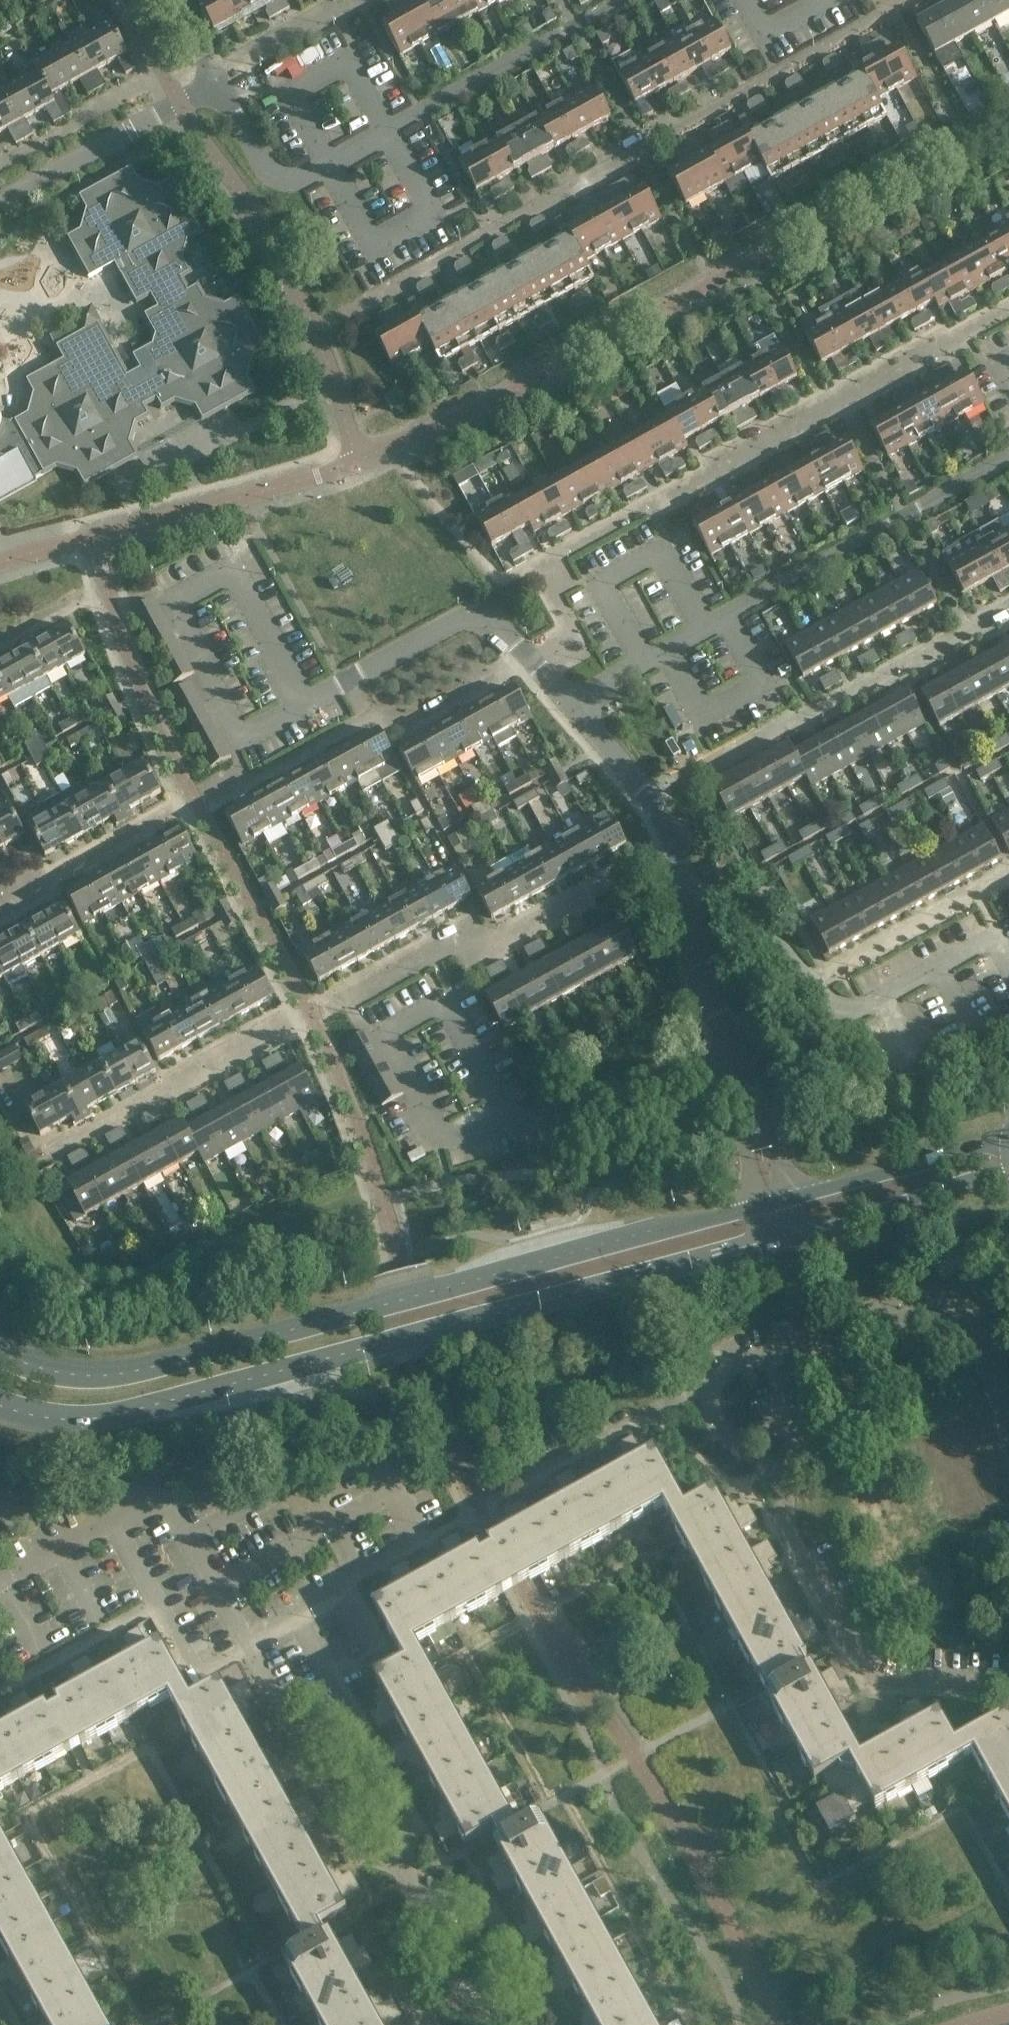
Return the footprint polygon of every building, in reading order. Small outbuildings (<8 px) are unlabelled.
[(223,0),(199,0),(197,1),(215,32),(234,21),(223,0)] [(247,0),(223,0),(234,21),(253,11),(247,0)] [(253,11),(273,0),(247,0),(253,11)] [(396,0),(395,0),(386,5),(389,11),(394,13),(401,8),(396,0)] [(409,0),(396,0),(401,8),(408,4),(409,0)] [(471,0),(428,0),(422,3),(439,34),(478,13),(471,0)] [(495,0),(471,0),(478,13),(497,3),(495,0)] [(956,0),(947,0),(950,6),(938,12),(955,44),(974,33),(956,0)] [(980,0),(956,0),(974,33),(993,23),(980,0)] [(1005,0),(980,0),(993,23),(1008,14),(1008,7),(1005,0)] [(290,9),(287,2),(282,1),(275,5),(280,14),(290,9)] [(439,34),(422,3),(404,13),(421,44),(439,34)] [(280,14),(275,5),(268,9),(266,14),(270,20),(280,14)] [(955,44),(938,12),(926,19),(920,7),(912,12),(918,23),(935,55),(955,44)] [(557,20),(551,9),(544,12),(543,17),(548,25),(557,20)] [(421,44),(404,13),(384,24),(401,55),(421,44)] [(732,51),(714,20),(695,31),(712,62),(732,51)] [(136,69),(110,23),(91,34),(108,65),(118,60),(126,75),(136,69)] [(610,38),(606,29),(596,34),(603,46),(609,42),(610,38)] [(712,62),(695,31),(676,41),(693,72),(712,62)] [(108,65),(91,34),(72,44),(97,91),(106,86),(98,71),(108,65)] [(884,49),(885,45),(882,38),(872,44),(877,53),(884,49)] [(693,72),(676,41),(657,52),(674,83),(693,72)] [(97,91),(72,44),(53,55),(70,86),(80,81),(89,96),(97,91)] [(877,53),(872,44),(862,50),(865,56),(869,57),(877,53)] [(916,78),(899,47),(879,58),(897,89),(916,78)] [(578,59),(572,48),(563,53),(568,61),(572,62),(578,59)] [(655,93),(638,62),(632,51),(612,63),(635,104),(655,93)] [(674,83),(657,52),(638,62),(655,93),(674,83)] [(60,92),(70,86),(53,55),(33,66),(37,73),(38,72),(63,119),(72,114),(60,92)] [(842,64),(838,57),(834,56),(829,58),(835,69),(842,64)] [(835,69),(829,58),(824,61),(823,65),(827,73),(835,69)] [(897,89),(879,58),(860,69),(861,71),(877,100),(878,100),(897,89)] [(730,71),(726,64),(722,63),(714,67),(720,76),(730,71)] [(720,76),(714,67),(707,71),(706,75),(709,82),(720,76)] [(877,100),(861,71),(849,78),(853,84),(845,88),(867,128),(887,117),(878,100),(877,100)] [(63,119),(38,72),(37,73),(18,83),(36,114),(46,109),(54,124),(63,119)] [(804,85),(800,78),(796,77),(791,79),(797,89),(804,85)] [(797,89),(791,79),(787,82),(785,86),(789,94),(797,89)] [(18,83),(0,93),(0,94),(25,140),(34,135),(26,120),(36,114),(18,83)] [(692,91),(688,85),(684,84),(677,88),(682,97),(692,91)] [(867,128),(845,88),(838,92),(835,86),(823,92),(848,138),(867,128)] [(611,118),(594,87),(574,98),(591,129),(611,118)] [(682,97),(677,88),(669,92),(668,96),(672,103),(682,97)] [(848,138),(823,92),(811,98),(815,105),(807,109),(830,149),(848,138)] [(0,94),(0,134),(8,130),(16,145),(25,140),(0,94)] [(591,129),(574,98),(555,108),(572,139),(591,129)] [(767,106),(763,99),(758,98),(754,100),(759,110),(767,106)] [(759,110),(754,100),(749,103),(748,107),(752,114),(759,110)] [(830,149),(807,109),(800,113),(797,106),(785,113),(810,159),(830,149)] [(572,139),(555,108),(536,118),(554,149),(572,139)] [(810,159),(785,113),(773,119),(777,126),(770,130),(792,170),(810,159)] [(554,149),(536,118),(498,139),(515,171),(554,149)] [(731,134),(732,129),(729,123),(719,129),(724,138),(731,134)] [(792,170),(770,130),(762,134),(759,127),(752,131),(751,129),(746,132),(763,163),(762,164),(772,181),(792,170)] [(724,138),(719,129),(709,134),(712,141),(716,142),(724,138)] [(763,163),(746,132),(726,143),(744,174),(762,164),(763,163)] [(884,140),(880,133),(876,132),(871,134),(876,144),(884,140)] [(876,144),(871,134),(866,137),(865,141),(869,149),(876,144)] [(515,171),(498,139),(479,150),(497,181),(515,171)] [(590,148),(587,141),(582,140),(575,144),(580,153),(590,148)] [(744,174),(726,143),(707,153),(725,184),(744,174)] [(580,153),(575,144),(568,148),(566,152),(570,159),(580,153)] [(693,155),(695,150),(691,144),(681,149),(686,159),(693,155)] [(686,159),(681,149),(671,155),(674,162),(679,163),(686,159)] [(497,181),(479,150),(459,161),(477,192),(497,181)] [(846,161),(842,154),(838,152),(833,155),(839,165),(846,161)] [(725,184),(707,153),(689,163),(706,195),(725,184)] [(839,165),(833,155),(828,158),(827,162),(831,169),(839,165)] [(552,169),(549,162),(544,161),(537,165),(542,174),(552,169)] [(706,195),(689,163),(669,174),(686,206),(706,195)] [(542,174),(537,165),(530,169),(529,173),(532,180),(542,174)] [(150,416),(142,403),(154,396),(162,410),(175,402),(195,408),(203,421),(256,392),(249,378),(254,358),(268,351),(238,297),(225,305),(205,299),(197,286),(184,293),(178,281),(191,274),(183,260),(189,240),(203,233),(173,179),(159,186),(140,181),(132,167),(78,197),(86,211),(80,230),(67,238),(88,276),(114,261),(137,303),(151,296),(157,308),(144,315),(155,335),(152,345),(132,356),(140,369),(127,376),(91,310),(77,318),(84,331),(56,347),(66,366),(56,372),(53,365),(26,380),(33,394),(27,414),(14,421),(44,475),(57,467),(77,473),(84,487),(138,457),(130,443),(136,424),(150,416)] [(809,182),(804,175),(800,173),(795,176),(801,186),(809,182)] [(801,186),(795,176),(791,179),(789,183),(793,190),(801,186)] [(629,190),(630,186),(627,179),(617,185),(622,194),(629,190)] [(515,189),(511,183),(507,182),(499,186),(504,195),(515,189)] [(622,194),(617,185),(607,190),(610,197),(614,198),(622,194)] [(504,195),(499,186),(492,190),(491,194),(494,201),(504,195)] [(661,219),(644,188),(624,199),(642,230),(661,219)] [(642,230),(624,199),(605,209),(623,241),(642,230)] [(591,211),(593,207),(589,200),(579,206),(584,215),(591,211)] [(584,215),(579,206),(569,211),(572,218),(577,219),(584,215)] [(623,241),(605,209),(586,220),(604,251),(623,241)] [(549,226),(545,219),(541,218),(536,220),(542,230),(549,226)] [(542,230),(536,220),(531,223),(530,227),(534,235),(542,230)] [(604,251),(586,220),(567,231),(585,262),(604,251)] [(994,228),(998,236),(999,235),(1008,253),(1008,220),(994,228)] [(585,262),(567,231),(562,234),(563,236),(556,239),(560,246),(552,250),(574,290),(594,279),(585,262)] [(999,235),(998,236),(981,245),(998,277),(1008,271),(1008,253),(999,235)] [(512,247),(507,240),(503,239),(498,241),(504,251),(512,247)] [(504,251),(498,241),(494,244),(492,248),(497,255),(504,251)] [(998,277),(981,245),(961,256),(979,287),(998,277)] [(574,290),(552,250),(545,254),(542,247),(530,254),(556,300),(574,290)] [(556,300),(530,254),(519,260),(522,267),(514,271),(537,311),(556,300)] [(979,287),(961,256),(942,267),(959,298),(979,287)] [(474,268),(470,261),(465,259),(461,262),(466,272),(474,268)] [(466,272),(461,262),(456,265),(455,269),(459,276),(466,272)] [(942,267),(924,277),(923,277),(936,301),(935,302),(939,309),(959,298),(942,267)] [(537,311),(514,271),(507,275),(504,268),(492,275),(518,321),(537,311)] [(936,301),(923,277),(924,277),(920,269),(900,280),(917,312),(935,302),(936,301)] [(518,321),(492,275),(481,281),(484,287),(477,292),(499,332),(518,321)] [(1008,278),(1000,282),(1005,291),(1008,289),(1008,278)] [(436,289),(432,282),(427,280),(423,283),(428,293),(436,289)] [(917,312),(900,280),(881,291),(898,322),(917,312)] [(1005,291),(1000,282),(993,286),(992,290),(995,297),(1005,291)] [(428,293),(423,283),(418,286),(417,290),(421,297),(428,293)] [(499,332),(477,292),(470,296),(466,289),(454,296),(480,342),(499,332)] [(880,333),(862,301),(856,291),(838,301),(861,343),(880,333)] [(898,322),(881,291),(862,301),(880,333),(898,322)] [(591,302),(587,295),(583,293),(578,296),(583,306),(591,302)] [(480,342),(454,296),(443,302),(446,308),(439,312),(461,353),(480,342)] [(583,306),(578,296),(573,299),(572,303),(576,310),(583,306)] [(977,307),(973,300),(969,299),(962,303),(967,312),(977,307)] [(861,343),(838,301),(819,312),(824,322),(842,353),(861,343)] [(967,312),(962,303),(954,307),(953,311),(957,318),(967,312)] [(400,317),(401,312),(398,306),(388,311),(393,320),(400,317)] [(461,353),(439,312),(432,316),(428,310),(422,314),(420,312),(415,315),(432,346),(441,364),(461,353)] [(393,320),(388,311),(378,317),(381,323),(386,324),(393,320)] [(935,320),(932,314),(927,313),(920,317),(925,326),(935,320)] [(553,323),(549,316),(545,314),(540,317),(546,327),(553,323)] [(432,346),(415,315),(396,325),(413,357),(432,346)] [(546,327),(540,317),(535,319),(534,324),(538,331),(546,327)] [(925,326),(920,317),(913,321),(911,325),(915,331),(925,326)] [(842,353),(824,322),(804,333),(822,365),(834,358),(842,353)] [(413,357),(396,325),(376,336),(393,368),(413,357)] [(897,341),(894,335),(889,334),(882,338),(887,347),(897,341)] [(515,344),(511,337),(507,335),(502,338),(508,348),(515,344)] [(508,348),(502,338),(498,340),(496,345),(500,352),(508,348)] [(887,347),(882,338),(875,342),(874,346),(877,352),(887,347)] [(797,378),(780,347),(760,358),(778,389),(797,378)] [(849,368),(844,358),(842,353),(834,358),(837,362),(836,367),(839,373),(849,368)] [(859,362),(856,356),(852,354),(844,358),(849,368),(859,362)] [(478,365),(474,357),(469,356),(464,359),(470,369),(478,365)] [(778,389),(760,358),(742,368),(759,399),(778,389)] [(470,369),(464,359),(460,361),(459,366),(463,373),(470,369)] [(952,375),(953,371),(950,365),(940,370),(945,379),(952,375)] [(759,399),(742,368),(704,389),(721,420),(759,399)] [(945,379),(940,370),(930,376),(933,382),(937,383),(945,379)] [(985,404),(967,373),(948,384),(965,415),(985,404)] [(965,415),(948,384),(929,394),(946,426),(965,415)] [(914,396),(916,392),(912,385),(902,391),(907,400),(914,396)] [(721,420),(704,389),(685,399),(702,431),(721,420)] [(795,397),(792,391),(788,390),(780,394),(785,403),(795,397)] [(404,405),(396,391),(384,398),(392,411),(404,405)] [(907,400),(902,391),(892,397),(895,403),(900,404),(907,400)] [(785,403),(780,394),(773,398),(772,402),(775,409),(785,403)] [(946,426),(929,394),(910,405),(927,436),(946,426)] [(702,431),(685,399),(665,410),(669,418),(670,417),(683,441),(684,440),(702,431)] [(927,436),(910,405),(891,415),(908,447),(927,436)] [(758,418),(754,412),(750,411),(743,415),(748,424),(758,418)] [(748,424),(743,415),(735,419),(734,423),(738,429),(748,424)] [(908,447),(891,415),(871,426),(888,458),(908,447)] [(683,441),(670,417),(669,418),(651,428),(668,459),(688,448),(684,440),(683,441)] [(14,421),(10,423),(2,421),(1,423),(0,422),(0,501),(37,481),(36,479),(44,475),(14,421)] [(668,459),(651,428),(632,438),(649,469),(668,459)] [(831,442),(833,438),(829,431),(819,437),(824,446),(831,442)] [(720,439),(716,433),(712,432),(705,436),(710,445),(720,439)] [(710,445),(705,436),(697,440),(696,444),(700,450),(710,445)] [(827,451),(824,446),(819,437),(809,443),(817,457),(827,451)] [(649,469),(632,438),(612,449),(630,480),(649,469)] [(864,471),(847,440),(827,451),(844,482),(864,471)] [(630,480),(612,449),(593,459),(611,491),(630,480)] [(827,451),(817,457),(808,461),(825,493),(844,482),(827,451)] [(793,463),(795,459),(791,452),(781,458),(786,467),(793,463)] [(786,467),(781,458),(771,463),(775,470),(779,471),(786,467)] [(611,491),(593,459),(575,470),(592,501),(611,491)] [(686,467),(683,461),(678,460),(671,464),(676,473),(686,467)] [(825,493),(808,461),(789,472),(806,503),(825,493)] [(676,473),(671,464),(664,468),(662,472),(666,479),(676,473)] [(592,501),(575,470),(556,480),(573,512),(592,501)] [(806,503),(789,472),(770,482),(787,514),(806,503)] [(756,484),(757,480),(753,473),(743,479),(748,488),(756,484)] [(748,488),(743,479),(733,484),(737,491),(741,492),(748,488)] [(573,512),(556,480),(537,491),(554,522),(573,512)] [(647,489),(644,483),(639,481),(632,485),(637,494),(647,489)] [(787,514),(770,482),(751,493),(768,524),(787,514)] [(919,491),(914,483),(910,482),(904,485),(910,496),(919,491)] [(637,494),(632,485),(625,489),(624,494),(627,500),(637,494)] [(554,522),(537,491),(519,501),(518,501),(531,525),(530,526),(534,533),(554,522)] [(531,525),(518,501),(519,501),(515,493),(495,504),(512,536),(530,526),(531,525)] [(768,524),(751,493),(732,503),(750,534),(768,524)] [(718,505),(719,500),(716,494),(706,500),(711,509),(718,505)] [(711,509),(706,500),(695,505),(699,512),(703,513),(711,509)] [(609,510),(606,503),(602,502),(594,506),(599,515),(609,510)] [(750,534),(732,503),(713,514),(731,545),(750,534)] [(512,536),(495,504),(475,515),(492,547),(512,536)] [(599,515),(594,506),(587,510),(586,515),(589,521),(599,515)] [(731,545),(713,514),(693,525),(711,556),(731,545)] [(999,521),(1008,540),(1008,515),(999,521)] [(939,528),(934,519),(925,524),(931,535),(938,532),(939,528)] [(999,521),(980,531),(1003,573),(1008,570),(1008,540),(999,521)] [(572,531),(568,524),(564,523),(557,527),(562,536),(572,531)] [(562,536),(557,527),(549,531),(548,535),(552,542),(562,536)] [(1003,573),(980,531),(961,542),(984,583),(995,577),(1003,573)] [(984,583),(961,542),(942,554),(964,594),(984,583)] [(534,552),(530,545),(526,544),(519,548),(524,557),(534,552)] [(524,557),(519,548),(512,552),(510,556),(514,563),(524,557)] [(937,604),(919,571),(899,581),(918,615),(937,604)] [(1005,578),(1003,573),(995,577),(998,582),(997,586),(1000,593),(1008,588),(1008,584),(1005,578)] [(918,615),(899,581),(880,592),(899,625),(918,615)] [(899,625),(880,592),(861,602),(880,636),(899,625)] [(880,636),(861,602),(842,613),(861,646),(880,636)] [(861,646),(842,613),(823,623),(842,657),(861,646)] [(947,624),(942,613),(933,618),(939,629),(947,624)] [(842,657),(823,623),(804,634),(823,667),(842,657)] [(86,656),(74,635),(69,626),(49,637),(66,667),(86,656)] [(918,640),(912,630),(904,634),(909,645),(918,640)] [(156,653),(177,642),(171,631),(150,643),(156,653)] [(823,667),(804,634),(785,645),(803,678),(823,667)] [(909,645),(904,634),(895,639),(901,649),(909,645)] [(66,667),(49,637),(37,643),(33,636),(26,640),(47,677),(66,667)] [(53,688),(47,677),(26,640),(19,644),(23,651),(11,658),(34,698),(53,688)] [(162,664),(183,652),(177,642),(156,653),(162,664)] [(998,651),(1008,672),(1008,645),(998,651)] [(880,661),(874,651),(866,655),(872,666),(880,661)] [(998,651),(979,662),(997,695),(1008,689),(1008,672),(998,651)] [(167,674),(188,663),(183,652),(162,664),(167,674)] [(872,666),(866,655),(858,660),(863,670),(872,666)] [(11,658),(0,664),(0,682),(9,698),(15,709),(34,698),(11,658)] [(997,695),(979,662),(960,672),(978,706),(997,695)] [(173,685),(194,673),(188,663),(167,674),(173,685)] [(842,682),(836,672),(828,676),(834,687),(842,682)] [(978,706),(960,672),(941,683),(959,716),(978,706)] [(834,687),(828,676),(820,681),(826,691),(834,687)] [(0,682),(0,703),(9,698),(0,682)] [(959,716),(941,683),(921,693),(940,727),(959,716)] [(176,706),(197,694),(191,684),(170,695),(176,706)] [(532,718),(515,688),(496,699),(512,729),(532,718)] [(927,724),(908,690),(889,701),(907,735),(927,724)] [(181,716),(202,705),(197,694),(176,706),(181,716)] [(117,704),(113,696),(101,702),(106,710),(117,704)] [(512,729),(496,699),(477,709),(493,739),(512,729)] [(907,735),(889,701),(870,712),(888,745),(907,735)] [(187,727),(208,715),(202,705),(181,716),(187,727)] [(493,739),(477,709),(458,720),(474,750),(493,739)] [(125,718),(121,711),(109,717),(114,725),(125,718)] [(888,745),(870,712),(851,722),(869,756),(888,745)] [(85,721),(81,714),(70,720),(74,727),(85,721)] [(193,737),(214,726),(208,715),(187,727),(193,737)] [(74,727),(70,720),(59,726),(63,733),(74,727)] [(474,750),(458,720),(439,730),(455,760),(474,750)] [(869,756),(851,722),(832,732),(850,766),(869,756)] [(199,748),(220,736),(214,726),(193,737),(199,748)] [(93,736),(89,728),(78,734),(82,742),(93,736)] [(455,760),(439,730),(420,741),(436,771),(455,760)] [(402,772),(380,731),(360,742),(377,772),(376,772),(382,783),(402,772)] [(850,766),(832,732),(813,743),(831,776),(850,766)] [(82,742),(78,734),(67,740),(71,748),(82,742)] [(1008,735),(998,741),(1002,750),(1008,746),(1008,737),(1008,735)] [(205,758),(226,747),(220,736),(199,748),(205,758)] [(46,748),(44,744),(40,737),(32,741),(39,752),(46,748)] [(39,752),(32,741),(25,745),(31,756),(39,752)] [(436,771),(420,741),(400,752),(417,782),(436,771)] [(1002,750),(998,741),(987,747),(992,755),(1002,750)] [(377,772),(360,742),(341,752),(358,782),(376,772),(377,772)] [(807,777),(794,753),(789,743),(769,754),(788,788),(806,778),(807,777)] [(813,743),(794,753),(807,777),(806,778),(812,787),(831,776),(813,743)] [(211,769),(232,757),(226,747),(205,758),(211,769)] [(52,759),(48,751),(46,748),(39,752),(45,763),(52,759)] [(45,763),(39,752),(31,756),(37,767),(45,763)] [(358,782),(341,752),(322,763),(339,793),(358,782)] [(788,788),(769,754),(750,765),(769,798),(788,788)] [(975,764),(971,756),(960,762),(964,770),(975,764)] [(560,768),(555,760),(544,766),(549,774),(560,768)] [(951,769),(946,760),(935,766),(940,775),(951,769)] [(1002,769),(998,760),(987,766),(992,775),(1002,769)] [(161,793),(145,764),(145,763),(125,774),(141,804),(161,793)] [(339,793),(322,763),(303,773),(320,803),(339,793)] [(769,798),(750,765),(732,775),(750,809),(769,798)] [(992,775),(987,766),(977,772),(981,780),(992,775)] [(15,784),(9,772),(2,777),(8,788),(15,784)] [(591,780),(587,772),(576,778),(580,786),(591,780)] [(320,803),(303,773),(284,784),(301,814),(320,803)] [(141,804),(125,774),(106,784),(126,822),(134,818),(130,810),(141,804)] [(568,783),(564,775),(552,781),(557,789),(568,783)] [(750,809),(732,775),(712,786),(730,820),(750,809)] [(532,783),(528,776),(516,782),(521,789),(532,783)] [(923,784),(918,776),(908,781),(913,790),(923,784)] [(950,788),(946,780),(935,786),(940,794),(950,788)] [(913,790),(908,781),(897,787),(902,796),(913,790)] [(521,789),(516,782),(505,788),(510,796),(521,789)] [(104,825),(87,795),(81,784),(62,794),(85,835),(104,825)] [(126,822),(106,784),(87,795),(104,825),(115,818),(119,826),(126,822)] [(301,814),(284,784),(265,794),(282,824),(301,814)] [(940,794),(935,786),(925,791),(929,800),(940,794)] [(540,798),(536,790),(525,797),(529,804),(540,798)] [(85,835),(62,794),(43,805),(49,815),(66,846),(85,835)] [(282,824),(265,794),(246,805),(263,835),(282,824)] [(885,805),(881,796),(870,802),(875,811),(885,805)] [(529,804),(525,797),(513,803),(518,810),(529,804)] [(492,810),(486,799),(479,803),(485,814),(492,810)] [(424,811),(418,800),(410,804),(416,815),(424,811)] [(913,809),(908,801),(897,806),(902,815),(913,809)] [(875,811),(870,802),(860,808),(864,816),(875,811)] [(485,814),(479,803),(471,807),(477,818),(485,814)] [(263,835),(246,805),(226,816),(243,846),(263,835)] [(9,806),(0,811),(0,836),(6,847),(26,836),(9,806)] [(902,815),(897,806),(887,812),(892,821),(902,815)] [(499,821),(492,810),(485,814),(491,825),(499,821)] [(991,821),(1008,853),(1008,811),(991,821)] [(856,821),(851,813),(841,818),(843,823),(845,827),(847,826),(856,821)] [(491,825),(485,814),(477,818),(483,829),(491,825)] [(627,845),(610,814),(590,825),(607,856),(627,845)] [(66,846),(49,815),(29,827),(46,857),(66,846)] [(452,828),(446,816),(438,821),(444,832),(452,828)] [(434,829),(428,818),(420,822),(426,833),(434,829)] [(395,832),(389,821),(381,825),(387,836),(395,832)] [(875,830),(870,821),(860,827),(864,836),(875,830)] [(825,830),(820,822),(810,827),(814,836),(825,830)] [(387,836),(381,825),(374,829),(380,840),(387,836)] [(607,856),(590,825),(571,836),(588,866),(607,856)] [(847,826),(845,827),(837,831),(842,840),(852,834),(847,826)] [(1001,859),(983,826),(963,837),(982,870),(1001,859)] [(814,836),(810,827),(799,833),(804,842),(814,836)] [(199,860),(182,830),(162,841),(179,872),(199,860)] [(842,840),(837,831),(826,837),(831,846),(842,840)] [(401,843),(395,832),(387,836),(393,847),(401,843)] [(462,846),(456,835),(448,839),(454,850),(462,846)] [(393,847),(387,836),(380,840),(386,851),(393,847)] [(588,866),(571,836),(552,846),(569,876),(588,866)] [(982,870),(963,837),(944,847),(963,881),(982,870)] [(359,847),(354,839),(343,846),(348,853),(359,847)] [(179,872),(162,841),(143,852),(160,882),(179,872)] [(787,851),(782,843),(772,848),(777,857),(787,851)] [(348,853),(343,846),(332,852),(336,859),(348,853)] [(569,876),(552,846),(533,857),(550,887),(569,876)] [(550,887),(533,857),(528,847),(509,858),(531,897),(550,887)] [(814,855),(809,847),(799,852),(803,861),(814,855)] [(963,881),(944,847),(925,858),(944,891),(963,881)] [(777,857),(772,848),(761,854),(766,863),(777,857)] [(160,882),(143,852),(124,862),(141,892),(160,882)] [(803,861),(799,852),(788,858),(793,867),(803,861)] [(367,862),(363,854),(351,860),(356,868),(367,862)] [(531,897),(509,858),(490,868),(496,877),(495,878),(512,908),(531,897)] [(944,891),(925,858),(906,868),(925,901),(944,891)] [(321,868),(316,860),(305,867),(310,874),(321,868)] [(356,868),(351,860),(340,866),(345,874),(356,868)] [(141,892),(124,862),(105,873),(122,903),(141,892)] [(310,874),(305,867),(294,873),(299,880),(310,874)] [(472,898),(456,868),(436,879),(452,909),(472,898)] [(925,901),(906,868),(887,878),(906,912),(925,901)] [(122,903),(105,873),(87,883),(103,913),(122,903)] [(329,883),(325,875),(314,881),(318,889),(329,883)] [(512,908),(495,878),(475,889),(492,919),(512,908)] [(906,912),(887,878),(868,889),(887,922),(906,912)] [(452,909),(436,879),(417,889),(433,919),(452,909)] [(318,889),(314,881),(302,887),(307,895),(318,889)] [(103,913),(87,883),(67,894),(83,925),(103,913)] [(279,892),(274,884),(263,890),(267,898),(279,892)] [(433,919),(417,889),(398,900),(414,930),(433,919)] [(887,922),(868,889),(849,899),(868,933),(887,922)] [(287,906),(282,898),(271,905),(275,912),(287,906)] [(868,933),(849,899),(830,910),(849,943),(868,933)] [(414,930),(398,900),(379,910),(396,940),(414,930)] [(230,909),(226,901),(214,907),(219,915),(230,909)] [(614,913),(609,903),(600,908),(606,918),(614,913)] [(81,935),(64,905),(44,916),(61,946),(81,935)] [(396,940),(379,910),(360,921),(377,951),(396,940)] [(849,943),(830,910),(811,921),(829,954),(849,943)] [(61,946),(44,916),(25,926),(42,957),(61,946)] [(238,923),(234,916),(223,922),(227,930),(238,923)] [(199,926),(194,918),(183,924),(187,932),(199,926)] [(584,930),(579,919),(570,924),(576,934),(584,930)] [(377,951),(360,921),(341,931),(358,961),(377,951)] [(638,955),(620,922),(600,933),(618,966),(638,955)] [(187,932),(183,924),(172,930),(176,938),(187,932)] [(576,934),(570,924),(562,928),(568,939),(576,934)] [(42,957),(25,926),(6,937),(23,967),(42,957)] [(358,961),(341,931),(322,941),(339,972),(358,961)] [(207,941),(202,933),(191,939),(196,947),(207,941)] [(618,966),(600,933),(581,943),(600,977),(618,966)] [(6,937),(0,940),(0,970),(4,977),(23,967),(6,937)] [(196,947),(191,939),(180,945),(185,953),(196,947)] [(547,951),(541,940),(533,945),(538,955),(547,951)] [(159,952),(153,941),(146,946),(152,957),(159,952)] [(339,972),(322,941),(302,953),(319,983),(339,972)] [(600,977),(581,943),(562,954),(581,987),(600,977)] [(538,955),(533,945),(524,949),(530,960),(538,955)] [(152,957),(146,946),(138,950),(144,961),(152,957)] [(165,963),(159,952),(152,957),(158,967),(165,963)] [(581,987),(562,954),(543,964),(562,998),(581,987)] [(158,967),(152,957),(144,961),(150,972),(158,967)] [(119,970),(112,959),(105,963),(111,975),(119,970)] [(509,972),(503,961),(495,966),(501,976),(509,972)] [(562,998),(543,964),(524,975),(543,1008),(562,998)] [(501,976),(495,966),(487,970),(492,981),(501,976)] [(274,997),(258,967),(238,978),(254,1009),(274,997)] [(102,974),(94,978),(101,989),(108,985),(102,974)] [(543,1008),(524,975),(505,985),(524,1018),(543,1008)] [(129,989),(122,977),(115,981),(121,993),(129,989)] [(254,1009),(238,978),(219,989),(236,1019),(254,1009)] [(524,1018),(505,985),(486,996),(504,1029),(524,1018)] [(236,1019),(219,989),(200,999),(217,1029),(236,1019)] [(118,1003),(112,992),(104,996),(111,1007),(118,1003)] [(79,1006),(73,995),(65,999),(71,1010),(79,1006)] [(71,1010),(65,999),(58,1003),(64,1014),(71,1010)] [(217,1029),(200,999),(181,1010),(198,1040),(217,1029)] [(85,1017),(79,1006),(71,1010),(77,1021),(85,1017)] [(179,1050),(162,1020),(156,1009),(136,1020),(159,1061),(179,1050)] [(77,1021),(71,1010),(64,1014),(70,1025),(77,1021)] [(198,1040),(181,1010),(162,1020),(179,1050),(198,1040)] [(42,1021),(38,1014),(27,1020),(32,1027),(42,1021)] [(32,1027),(27,1020),(16,1026),(21,1033),(32,1027)] [(51,1036),(46,1028),(35,1034),(40,1042),(51,1036)] [(353,1053),(374,1042),(368,1031),(347,1043),(353,1053)] [(40,1042),(35,1034),(24,1040),(29,1048),(40,1042)] [(156,1072),(140,1042),(120,1053),(136,1083),(156,1072)] [(359,1064),(380,1052),(374,1042),(353,1053),(359,1064)] [(0,1052),(0,1062),(1,1065),(23,1058),(19,1046),(0,1052)] [(365,1074),(386,1063),(380,1052),(359,1064),(365,1074)] [(136,1083),(120,1053),(101,1063),(117,1093),(136,1083)] [(285,1064),(279,1054),(271,1058),(277,1069),(285,1064)] [(277,1069),(271,1058),(262,1063),(268,1073),(277,1069)] [(117,1093),(101,1063),(82,1074),(99,1104),(117,1093)] [(371,1085),(392,1073),(386,1063),(365,1074),(371,1085)] [(319,1100),(301,1067),(281,1078),(300,1111),(319,1100)] [(377,1095),(398,1084),(392,1073),(371,1085),(377,1095)] [(99,1104),(82,1074),(63,1084),(84,1122),(91,1118),(87,1110),(99,1104)] [(247,1085),(241,1075),(233,1079),(239,1090),(247,1085)] [(300,1111),(281,1078),(262,1088),(281,1122),(300,1111)] [(239,1090),(233,1079),(225,1084),(230,1094),(239,1090)] [(84,1122),(63,1084),(44,1095),(61,1125),(72,1118),(76,1126),(84,1122)] [(382,1106),(403,1095),(398,1084),(377,1095),(382,1106)] [(281,1122),(262,1088),(244,1099),(262,1132),(281,1122)] [(61,1125),(44,1095),(24,1106),(41,1136),(61,1125)] [(209,1106),(203,1096),(195,1100),(201,1111),(209,1106)] [(262,1132),(244,1099),(225,1109),(243,1142),(262,1132)] [(201,1111),(195,1100),(187,1105),(193,1115),(201,1111)] [(166,1117),(160,1107),(152,1112),(157,1122),(166,1117)] [(243,1142),(225,1109),(206,1119),(224,1153),(243,1142)] [(157,1122),(152,1112),(143,1116),(149,1127),(157,1122)] [(224,1153),(206,1119),(187,1130),(200,1154),(199,1154),(205,1164),(224,1153)] [(200,1154),(187,1130),(182,1120),(162,1131),(181,1164),(199,1154),(200,1154)] [(128,1138),(122,1128),(114,1132),(120,1143),(128,1138)] [(181,1164),(162,1131),(143,1141),(162,1175),(181,1164)] [(120,1143),(114,1132),(106,1137),(111,1147),(120,1143)] [(162,1175),(143,1141),(124,1152),(143,1185),(162,1175)] [(90,1159),(84,1149),(76,1153),(82,1164),(90,1159)] [(143,1185),(124,1152),(106,1162),(124,1196),(143,1185)] [(82,1164),(76,1153),(68,1158),(74,1168),(82,1164)] [(124,1196),(106,1162),(87,1173),(105,1206),(124,1196)] [(105,1206),(87,1173),(67,1183),(86,1217),(105,1206)] [(685,1505),(655,1450),(644,1456),(633,1436),(617,1446),(623,1458),(609,1465),(613,1473),(592,1484),(618,1531),(663,1506),(668,1515),(685,1505)] [(618,1531),(592,1484),(582,1490),(571,1471),(555,1480),(561,1492),(547,1500),(551,1507),(541,1513),(566,1559),(618,1531)] [(738,1532),(757,1521),(748,1505),(736,1511),(728,1497),(721,1501),(715,1489),(685,1505),(668,1515),(697,1567),(744,1542),(738,1532)] [(539,1573),(564,1560),(566,1559),(541,1513),(530,1518),(520,1499),(503,1508),(514,1528),(499,1536),(487,1542),(491,1548),(482,1553),(479,1547),(468,1553),(457,1533),(441,1543),(447,1555),(433,1562),(437,1570),(426,1576),(451,1622),(515,1587),(523,1583),(529,1579),(539,1573)] [(778,1604),(766,1582),(773,1578),(766,1564),(777,1558),(768,1541),(749,1552),(744,1542),(697,1567),(731,1630),(778,1604)] [(451,1622),(426,1576),(416,1581),(406,1562),(389,1571),(396,1583),(381,1591),(385,1598),(373,1605),(404,1660),(421,1651),(416,1642),(451,1622)] [(818,1677),(813,1668),(812,1665),(806,1668),(804,1665),(801,1660),(807,1656),(801,1646),(820,1635),(811,1618),(799,1625),(791,1611),(784,1615),(778,1604),(731,1630),(760,1682),(761,1682),(764,1688),(765,1690),(794,1743),(841,1718),(835,1708),(855,1697),(845,1680),(834,1687),(828,1677),(836,1672),(834,1668),(818,1677)] [(191,1697),(161,1642),(150,1648),(139,1628),(122,1638),(129,1649),(115,1657),(119,1665),(108,1670),(134,1717),(169,1698),(174,1706),(191,1697)] [(404,1731),(451,1705),(421,1651),(404,1660),(374,1677),(381,1689),(374,1693),(382,1707),(370,1714),(379,1730),(398,1720),(404,1731)] [(134,1717),(108,1670),(98,1676),(87,1657),(70,1666),(77,1678),(63,1686),(67,1693),(55,1700),(58,1706),(55,1707),(50,1710),(47,1704),(36,1710),(25,1691),(9,1700),(15,1712),(1,1720),(5,1727),(0,1730),(0,1742),(20,1779),(77,1748),(134,1717)] [(255,1744),(243,1723),(251,1719),(243,1704),(255,1698),(246,1681),(226,1692),(220,1681),(191,1697),(174,1706),(209,1769),(255,1744)] [(965,1758),(955,1741),(939,1712),(929,1718),(918,1699),(901,1708),(908,1720),(894,1728),(898,1735),(887,1740),(913,1787),(965,1758)] [(485,1766),(468,1736),(451,1705),(404,1731),(409,1739),(390,1750),(399,1766),(411,1760),(419,1774),(426,1770),(438,1792),(485,1766)] [(955,1741),(965,1758),(974,1753),(994,1789),(1008,1781),(1008,1712),(955,1741)] [(913,1787),(887,1740),(861,1755),(841,1718),(794,1743),(815,1780),(821,1776),(834,1799),(862,1783),(871,1800),(875,1808),(913,1787)] [(0,1742),(0,1791),(20,1779),(0,1742)] [(278,1786),(298,1775),(288,1758),(276,1765),(269,1751),(261,1755),(255,1744),(209,1769),(237,1820),(283,1795),(278,1786)] [(524,1894),(570,1869),(541,1815),(519,1827),(517,1824),(512,1816),(485,1766),(438,1792),(444,1802),(436,1806),(444,1821),(432,1827),(442,1844),(461,1833),(467,1844),(495,1829),(498,1835),(500,1838),(494,1841),(501,1853),(486,1861),(488,1866),(496,1861),(502,1871),(490,1878),(499,1895),(518,1884),(524,1894)] [(994,1789),(1008,1816),(1008,1781),(994,1789)] [(851,1811),(871,1800),(862,1783),(834,1799),(817,1808),(830,1834),(856,1820),(851,1811)] [(318,1858),(306,1836),(314,1832),(306,1818),(318,1812),(308,1795),(289,1806),(283,1795),(237,1820),(272,1883),(318,1858)] [(24,1873),(0,1829),(0,1886),(24,1873)] [(322,1930),(319,1926),(347,1910),(341,1899),(360,1889),(351,1872),(339,1879),(331,1865),(324,1869),(318,1858),(272,1883),(303,1940),(306,1945),(283,1957),(313,2011),(359,1985),(354,1975),(373,1964),(364,1947),(352,1954),(346,1944),(354,1939),(352,1935),(337,1944),(330,1932),(324,1935),(322,1930)] [(552,1946),(599,1921),(570,1869),(524,1894),(530,1905),(522,1909),(530,1923),(518,1930),(527,1946),(547,1936),(552,1946)] [(52,1923),(24,1873),(0,1886),(0,1939),(6,1949),(52,1923)] [(581,1998),(628,1972),(599,1921),(552,1946),(558,1957),(551,1961),(559,1975),(547,1981),(556,1998),(575,1987),(581,1998)] [(86,1985),(52,1923),(6,1949),(11,1959),(0,1965),(0,1984),(1,1986),(13,1980),(21,1994),(28,1990),(40,2011),(86,1985)] [(656,2024),(628,1972),(581,1998),(587,2008),(579,2012),(586,2024),(655,2024),(656,2024)] [(86,1985),(40,2011),(46,2022),(41,2024),(108,2024),(86,1985)] [(402,2016),(392,1999),(380,2006),(373,1991),(365,1995),(359,1985),(313,2011),(321,2024),(385,2024),(402,2016)]
